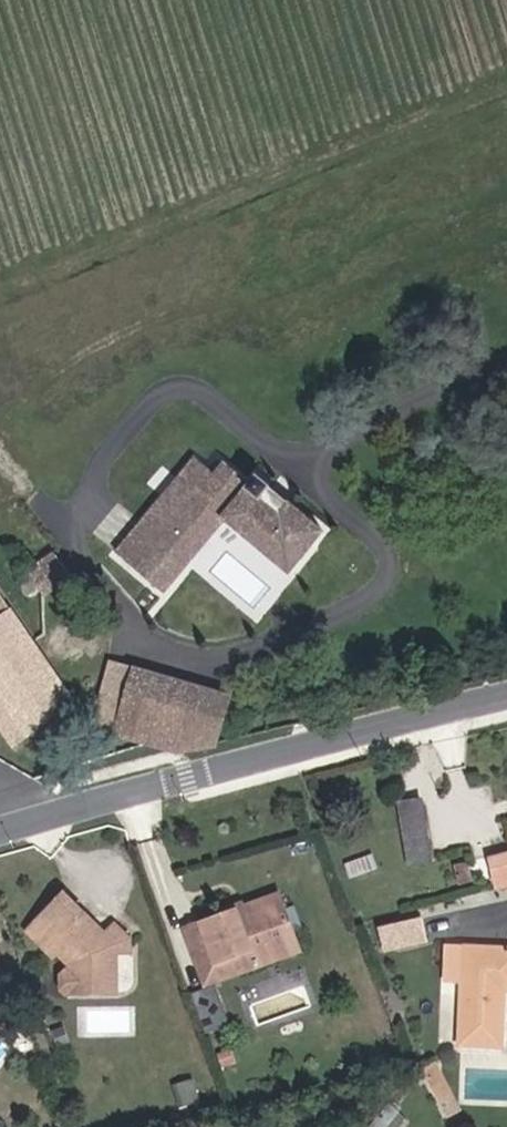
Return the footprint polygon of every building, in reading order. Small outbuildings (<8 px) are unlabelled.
[(323,532),(257,477),(249,487),(225,467),(215,479),(195,462),(118,555),(164,593),(225,519),(290,573),(323,532)] [(54,553),(26,573),(31,580),(26,581),(22,585),(22,589),(22,592),(25,595),(28,597),(31,597),(35,596),(39,591),(43,596),(71,575),(54,553)] [(0,598),(0,726),(14,746),(74,705),(0,598)] [(115,734),(134,669),(109,662),(94,720),(115,734)] [(215,745),(230,697),(134,669),(115,734),(176,752),(215,745)] [(430,862),(421,801),(400,804),(409,864),(430,862)] [(490,859),(496,889),(506,886),(506,855),(490,859)] [(373,868),(369,856),(347,865),(351,876),(373,868)] [(470,882),(465,862),(454,865),(460,885),(470,882)] [(131,954),(131,939),(122,931),(112,942),(104,933),(63,892),(30,926),(57,952),(52,958),(61,955),(66,954),(72,958),(75,970),(64,972),(61,976),(60,990),(66,994),(117,994),(116,954),(131,954)] [(293,935),(278,894),(200,922),(221,979),(256,967),(249,950),(293,935)] [(427,940),(422,918),(389,926),(394,947),(427,940)] [(221,979),(200,922),(184,928),(205,985),(221,979)] [(112,942),(122,931),(114,923),(104,933),(112,942)] [(57,952),(30,926),(25,931),(52,958),(57,952)] [(394,947),(389,926),(378,928),(384,949),(394,947)] [(299,951),(293,935),(249,950),(256,967),(299,951)] [(463,981),(465,948),(447,947),(445,979),(463,981)] [(465,948),(463,981),(459,1044),(501,1046),(503,991),(506,991),(506,949),(465,948)] [(75,970),(72,958),(66,954),(61,955),(64,972),(75,970)] [(65,1042),(59,1027),(48,1031),(53,1047),(65,1042)] [(223,1067),(236,1062),(231,1049),(219,1054),(223,1067)] [(439,1076),(433,1065),(421,1071),(427,1083),(439,1076)] [(461,1111),(451,1094),(449,1095),(439,1076),(427,1083),(447,1119),(461,1111)]
